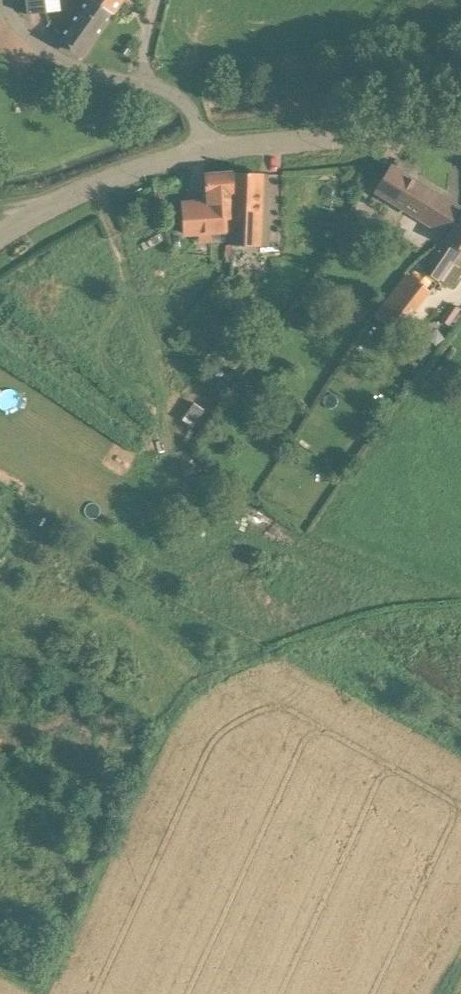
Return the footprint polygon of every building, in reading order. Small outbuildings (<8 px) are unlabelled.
[(46,12),(44,0),(25,0),(27,15),(46,12)] [(90,0),(86,0),(58,38),(81,55),(110,14),(90,0)] [(120,0),(90,0),(110,14),(120,0)] [(427,219),(440,196),(390,168),(377,190),(427,219)] [(186,235),(226,231),(225,218),(230,218),(231,203),(234,173),(205,175),(207,195),(207,200),(205,200),(206,206),(183,209),(186,235)] [(257,247),(260,174),(234,173),(231,203),(230,218),(229,245),(231,245),(231,257),(240,257),(241,246),(257,247)] [(438,252),(451,261),(459,249),(460,250),(460,214),(438,252)] [(438,281),(451,261),(438,252),(436,250),(423,271),(420,268),(412,280),(427,292),(436,280),(438,281)] [(242,285),(249,277),(241,270),(234,278),(242,285)] [(372,315),(396,334),(429,293),(427,292),(412,280),(405,274),(372,315)] [(449,326),(460,310),(451,304),(440,320),(449,326)]
